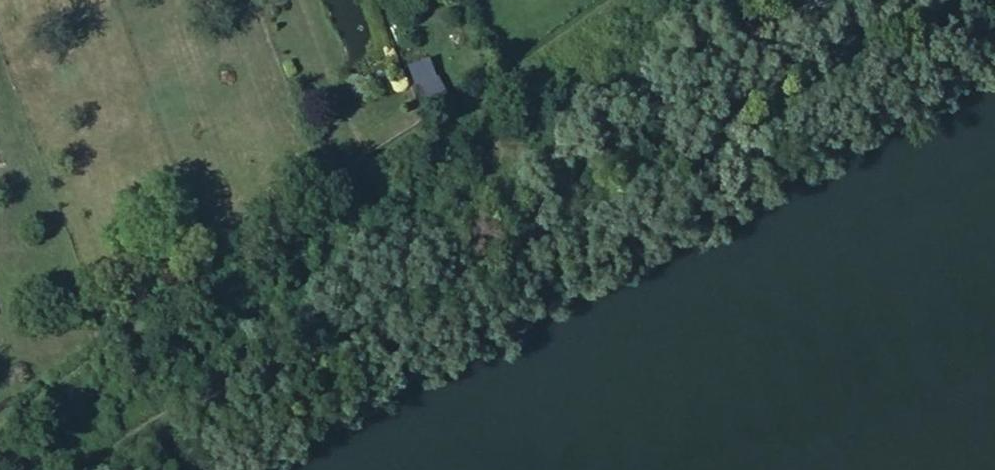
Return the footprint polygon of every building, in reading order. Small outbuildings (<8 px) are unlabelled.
[(408,65),(421,105),(445,98),(432,57),(408,65)]
